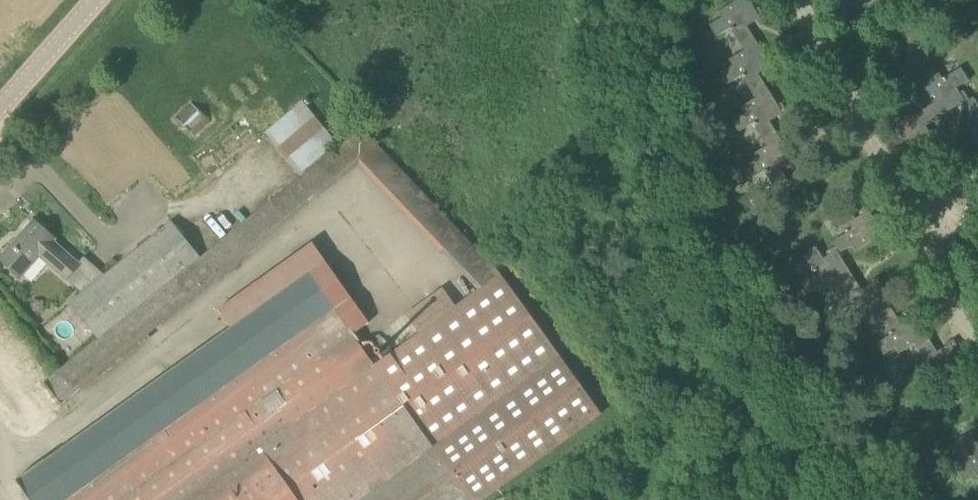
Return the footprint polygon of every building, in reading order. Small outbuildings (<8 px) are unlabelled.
[(755,38),(748,26),(766,17),(760,7),(756,10),(750,0),(733,0),(735,2),(718,12),(722,18),(710,25),(717,37),(732,30),(742,46),(755,38)] [(854,5),(858,11),(876,0),(835,0),(843,13),(854,5)] [(753,94),(766,85),(759,74),(764,71),(766,75),(776,68),(771,61),(770,62),(755,38),(742,46),(745,51),(730,60),(733,66),(721,73),(728,85),(742,76),(743,78),(753,94)] [(934,65),(923,73),(930,85),(924,88),(934,103),(930,105),(938,118),(962,103),(963,105),(969,100),(963,91),(960,93),(957,88),(969,80),(961,68),(945,78),(945,77),(943,79),(934,65)] [(766,85),(753,94),(756,98),(741,108),(745,113),(732,121),(740,132),(753,124),(754,126),(765,142),(778,133),(771,122),(781,117),(789,112),(783,102),(779,105),(766,85)] [(963,105),(970,116),(964,120),(973,135),(969,138),(977,151),(977,150),(977,104),(974,97),(969,100),(963,105)] [(193,135),(210,119),(191,101),(175,117),(193,135)] [(335,144),(301,102),(265,132),(298,173),(335,144)] [(912,116),(903,103),(892,110),(899,122),(893,126),(903,141),(897,144),(906,157),(926,144),(928,148),(938,142),(933,134),(932,135),(926,126),(938,118),(930,105),(914,115),(912,116)] [(778,133),(765,142),(767,146),(752,155),(756,161),(744,168),(751,180),(764,172),(766,174),(776,190),(789,182),(779,165),(785,162),(787,165),(797,159),(792,152),(791,153),(778,133)] [(848,207),(835,215),(845,231),(846,233),(833,242),(836,246),(839,254),(852,245),(856,251),(872,241),(875,246),(886,238),(871,214),(873,213),(868,206),(858,212),(861,216),(856,219),(848,207)] [(55,239),(34,220),(20,236),(24,239),(3,262),(21,277),(40,256),(67,279),(76,287),(96,266),(84,255),(77,263),(53,241),(55,239)] [(69,302),(99,341),(200,257),(170,220),(104,273),(96,266),(76,287),(81,292),(69,302)] [(500,484),(601,410),(503,269),(477,289),(375,364),(352,333),(314,281),(331,268),(311,241),(217,309),(230,326),(16,480),(31,499),(478,499),(500,484)] [(854,278),(839,254),(836,246),(826,252),(829,256),(824,259),(816,246),(803,254),(813,271),(814,273),(801,281),(808,293),(820,285),(824,291),(839,282),(841,286),(854,278)] [(854,278),(841,286),(851,302),(852,304),(839,313),(846,324),(858,317),(862,322),(877,313),(880,317),(893,309),(880,290),(884,287),(878,277),(870,282),(871,284),(862,290),(854,278)] [(914,344),(917,348),(930,340),(915,316),(916,315),(912,307),(902,314),(904,318),(900,320),(893,309),(880,317),(890,335),(877,344),(884,355),(896,348),(900,353),(914,344)] [(954,374),(957,379),(968,371),(956,352),(960,349),(954,339),(946,344),(947,346),(937,352),(930,340),(917,348),(927,364),(928,366),(915,375),(922,386),(934,379),(937,384),(954,374)] [(80,389),(82,387),(66,367),(52,377),(45,383),(62,404),(62,403),(68,398),(80,389)] [(955,467),(963,479),(974,472),(977,478),(977,443),(971,433),(958,441),(969,457),(969,458),(955,467)]
